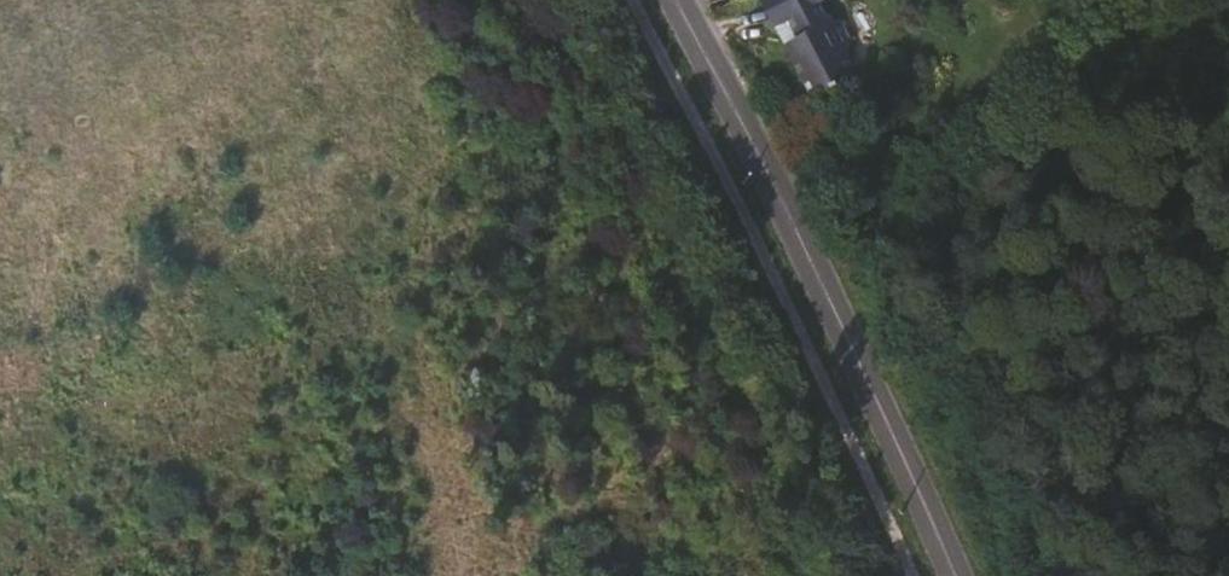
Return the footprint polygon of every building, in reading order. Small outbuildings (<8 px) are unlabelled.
[(765,43),(778,35),(818,108),(845,93),(806,23),(822,14),(814,0),(746,0),(743,2),(755,25),(765,43)]
